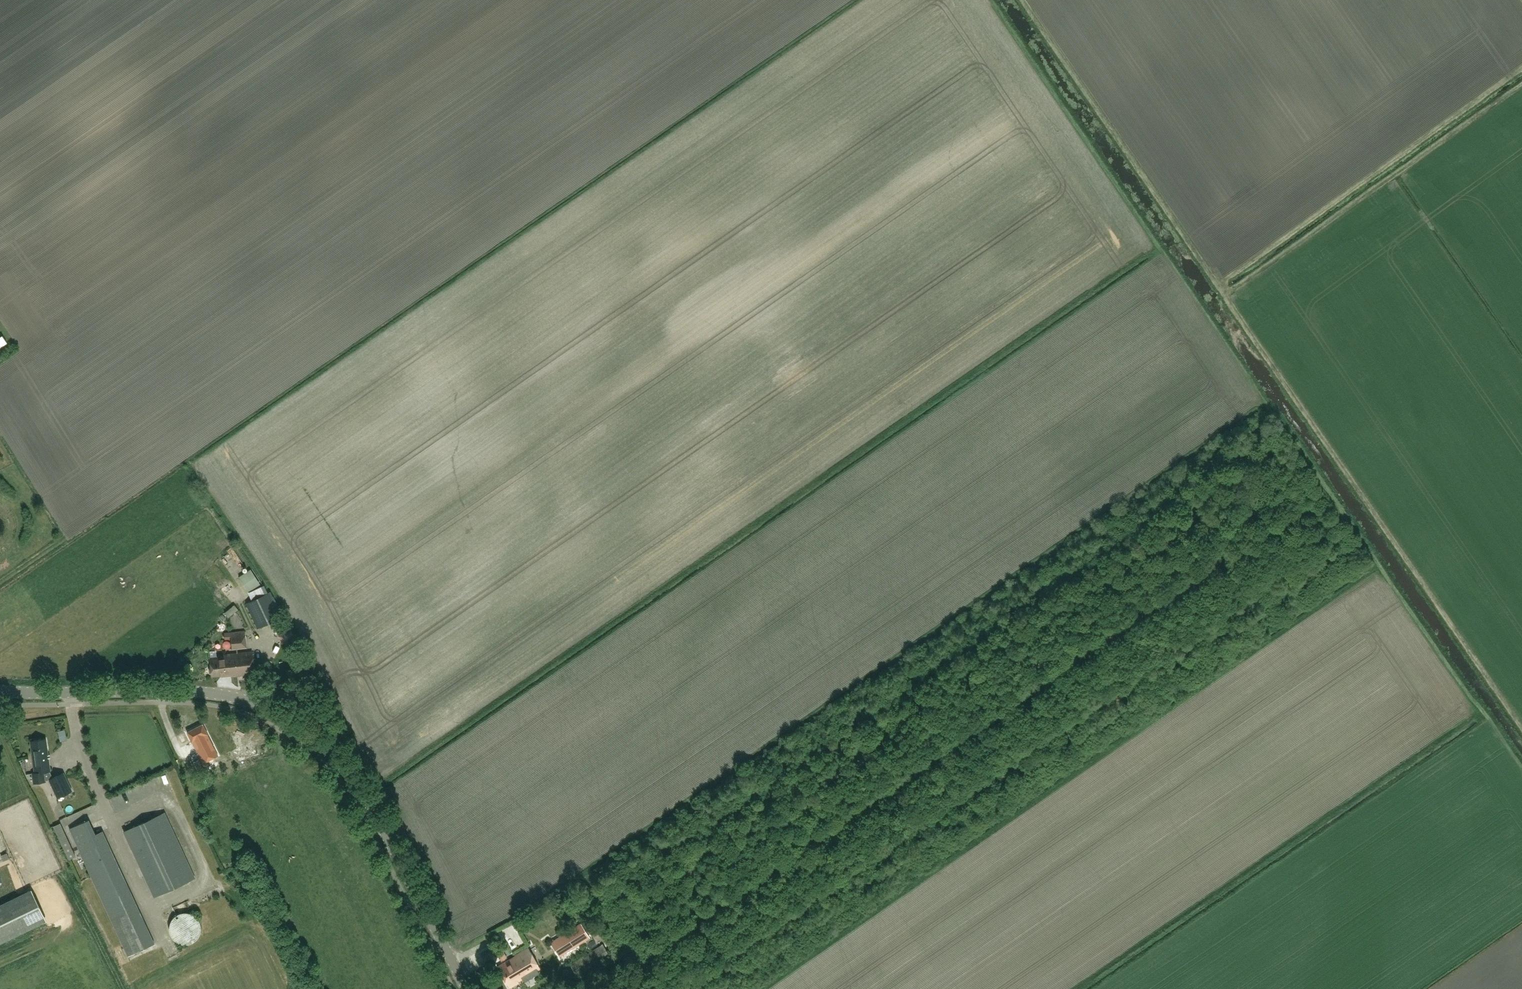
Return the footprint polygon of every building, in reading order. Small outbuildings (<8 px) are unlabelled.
[(252,568),(241,575),(251,590),(262,583),(252,568)] [(268,592),(246,603),(257,628),(280,617),(268,592)] [(231,615),(241,609),(238,604),(229,610),(231,615)] [(291,630),(283,629),(278,636),(282,643),(290,643),(294,637),(291,630)] [(232,649),(246,647),(244,631),(224,633),(225,639),(230,638),(232,649)] [(209,667),(253,662),(252,651),(223,654),(223,655),(216,656),(217,658),(209,659),(210,665),(209,667)] [(303,671),(309,669),(306,660),(300,663),(303,671)] [(253,662),(209,667),(210,671),(211,673),(211,675),(224,674),(224,675),(231,674),(231,676),(254,674),(253,662)] [(217,754),(202,723),(186,731),(188,735),(184,736),(188,744),(192,742),(196,751),(197,750),(203,762),(217,754)] [(45,739),(30,741),(35,772),(32,772),(33,783),(45,781),(44,771),(50,771),(45,739)] [(206,773),(198,759),(193,762),(200,776),(206,773)] [(72,791),(69,785),(63,773),(49,779),(57,797),(72,791)] [(152,796),(155,801),(163,798),(160,792),(152,796)] [(124,832),(154,896),(195,877),(164,813),(124,832)] [(69,828),(128,956),(154,943),(106,840),(109,838),(105,829),(94,834),(88,820),(69,828)] [(53,826),(68,859),(75,856),(60,823),(53,826)] [(0,904),(0,942),(43,921),(29,891),(0,904)] [(181,913),(175,915),(171,920),(169,926),(170,934),(175,940),(181,943),(188,943),(195,940),(199,935),(201,927),(199,920),(195,915),(188,912),(181,913)] [(550,942),(559,957),(590,938),(582,924),(550,942)] [(566,967),(572,978),(611,955),(605,944),(566,967)] [(518,981),(540,968),(527,947),(515,954),(515,955),(497,965),(510,987),(519,982),(518,981)] [(502,961),(507,957),(503,950),(497,953),(502,961)]
